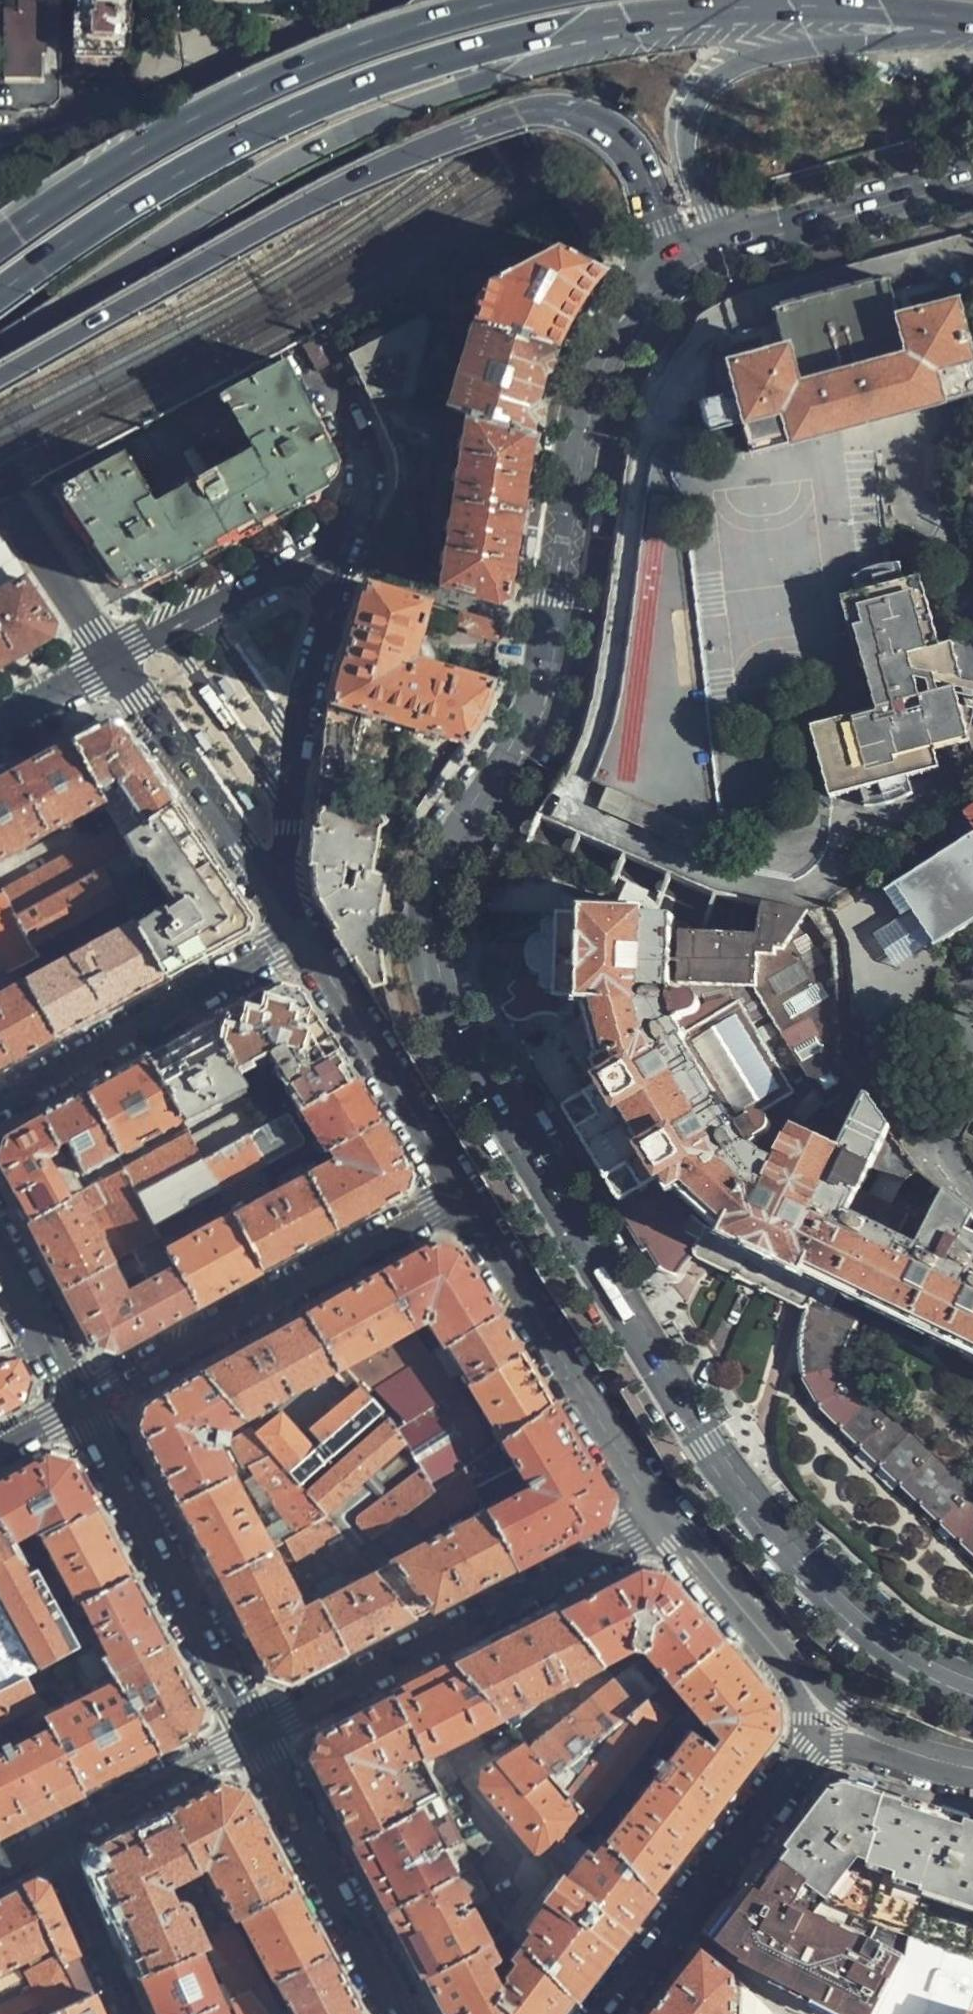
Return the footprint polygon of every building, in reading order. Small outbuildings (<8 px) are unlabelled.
[(39,53),(43,53),(45,0),(19,0),(18,9),(6,8),(4,73),(39,74),(39,53)] [(78,0),(75,73),(119,73),(129,5),(129,0),(74,0),(78,0)] [(572,311),(599,270),(551,247),(484,281),(472,323),(550,347),(572,311)] [(777,348),(890,319),(880,280),(767,309),(777,348)] [(893,289),(895,306),(934,302),(932,284),(893,289)] [(890,319),(777,348),(723,362),(731,390),(739,424),(747,454),(972,394),(972,389),(950,303),(890,319)] [(345,353),(349,362),(368,398),(403,396),(410,398),(427,327),(421,314),(345,353)] [(472,323),(446,409),(465,415),(529,432),(536,388),(550,347),(472,323)] [(345,353),(335,332),(303,348),(318,379),(349,362),(345,353)] [(314,422),(285,364),(49,486),(115,583),(129,589),(138,585),(141,588),(233,539),(327,489),(325,483),(330,479),(335,465),(314,422)] [(705,433),(739,424),(731,390),(696,399),(705,433)] [(529,432),(465,415),(437,585),(502,605),(511,551),(523,469),(529,432)] [(4,579),(9,588),(0,593),(0,666),(13,659),(46,641),(51,625),(0,548),(0,581),(4,579)] [(849,597),(897,583),(892,567),(844,580),(849,597)] [(915,579),(897,583),(849,597),(830,602),(850,672),(857,670),(869,713),(803,731),(822,802),(853,793),(901,780),(933,771),(928,754),(965,744),(950,691),(949,688),(959,685),(958,681),(948,643),(934,647),(915,579)] [(360,580),(326,704),(363,714),(362,718),(373,720),(375,717),(415,729),(416,731),(419,733),(426,734),(427,732),(463,743),(477,722),(481,712),(486,696),(490,680),(413,658),(411,655),(410,654),(424,600),(360,580)] [(499,624),(459,611),(456,623),(464,626),(464,630),(498,640),(499,624)] [(324,723),(316,805),(350,811),(362,718),(363,714),(326,704),(324,723)] [(119,828),(127,841),(172,805),(122,730),(110,728),(97,726),(70,741),(104,800),(119,828)] [(104,800),(70,741),(45,754),(0,779),(0,857),(104,800)] [(906,799),(901,780),(853,793),(858,812),(906,799)] [(133,922),(164,978),(207,954),(237,937),(245,914),(207,857),(172,805),(127,841),(101,863),(104,870),(121,900),(133,922)] [(350,811),(316,805),(310,876),(311,887),(314,895),(320,910),(366,988),(383,984),(380,956),(378,926),(379,912),(381,898),(383,885),(388,871),(391,860),(372,857),(378,825),(382,823),(375,812),(369,815),(350,811)] [(963,822),(972,837),(972,815),(963,822)] [(964,834),(953,818),(833,896),(831,899),(828,906),(828,910),(831,919),(912,864),(915,868),(964,834)] [(101,863),(127,841),(119,828),(5,891),(19,917),(104,870),(101,863)] [(19,917),(37,948),(89,918),(121,900),(104,870),(19,917)] [(16,972),(42,958),(37,948),(19,917),(5,891),(0,883),(0,944),(16,972)] [(963,1241),(972,1219),(972,1213),(945,1192),(918,1247),(849,1214),(890,1131),(868,1099),(864,1097),(859,1112),(852,1106),(843,1095),(826,1107),(752,994),(752,989),(756,989),(756,957),(775,957),(774,952),(783,951),(808,914),(762,903),(756,938),(675,933),(674,917),(645,917),(643,913),(583,911),(583,915),(557,915),(556,917),(545,917),(541,924),(540,934),(531,938),(528,942),(525,949),(524,957),(525,964),(529,971),(525,973),(515,992),(517,999),(500,1009),(517,1021),(522,1022),(534,1017),(563,1017),(562,997),(579,996),(580,1002),(586,1003),(602,1063),(597,1065),(606,1083),(592,1089),(555,1032),(545,1029),(539,1031),(533,1034),(529,1038),(528,1043),(529,1059),(533,1065),(546,1085),(646,1251),(650,1249),(661,1266),(660,1269),(679,1278),(692,1259),(697,1255),(700,1258),(710,1262),(734,1274),(735,1276),(737,1278),(739,1278),(741,1278),(762,1288),(763,1290),(765,1291),(767,1291),(769,1291),(793,1303),(802,1307),(808,1308),(807,1318),(802,1336),(803,1374),(803,1376),(809,1392),(818,1407),(829,1420),(859,1449),(972,1556),(972,1491),(912,1434),(856,1380),(847,1365),(846,1359),(847,1344),(858,1321),(830,1308),(839,1290),(972,1357),(972,1246),(963,1241)] [(23,984),(53,1038),(87,1020),(133,995),(164,978),(133,922),(23,984)] [(53,1038),(23,984),(0,996),(0,1068),(7,1064),(53,1038)] [(276,1067),(326,1039),(296,991),(286,990),(273,988),(207,1024),(235,1072),(268,1055),(276,1067)] [(180,1123),(243,1088),(235,1072),(207,1024),(178,1040),(145,1058),(180,1121),(180,1123)] [(274,1069),(297,1108),(350,1079),(336,1057),(326,1039),(276,1067),(274,1069)] [(180,1121),(145,1058),(117,1073),(81,1093),(115,1156),(180,1121)] [(324,1150),(376,1121),(359,1094),(350,1079),(297,1108),(321,1151),(324,1150)] [(77,1178),(115,1158),(115,1156),(81,1093),(64,1102),(35,1118),(77,1178)] [(265,1126),(251,1101),(188,1137),(201,1161),(246,1136),(265,1126)] [(273,1106),(279,1118),(288,1113),(283,1101),(273,1106)] [(915,1116),(907,1101),(896,1108),(905,1122),(915,1116)] [(279,1118),(265,1126),(246,1136),(264,1167),(305,1143),(288,1113),(279,1118)] [(84,1189),(77,1178),(35,1118),(0,1138),(0,1175),(7,1188),(25,1221),(84,1189)] [(303,1175),(334,1230),(400,1193),(406,1169),(392,1147),(376,1121),(324,1150),(329,1160),(303,1175)] [(201,1161),(188,1137),(187,1135),(122,1170),(137,1196),(201,1161)] [(264,1167),(246,1136),(201,1161),(218,1192),(264,1167)] [(137,1196),(122,1170),(84,1189),(25,1221),(40,1248),(62,1289),(159,1237),(222,1200),(218,1192),(201,1161),(137,1196)] [(306,1246),(334,1230),(303,1175),(230,1215),(259,1271),(306,1246)] [(898,1192),(865,1183),(856,1215),(890,1224),(898,1192)] [(224,1291),(259,1271),(230,1215),(166,1251),(196,1306),(224,1291)] [(159,1237),(62,1289),(91,1342),(115,1351),(162,1325),(196,1306),(166,1251),(159,1237)] [(439,1347),(496,1316),(474,1280),(457,1252),(431,1244),(381,1272),(412,1328),(424,1321),(439,1347)] [(352,1361),(369,1384),(427,1353),(412,1328),(381,1272),(346,1292),(306,1313),(345,1364),(352,1361)] [(345,1364),(306,1313),(261,1338),(202,1371),(244,1420),(284,1398),(345,1364)] [(411,1437),(438,1423),(429,1405),(457,1389),(468,1383),(519,1353),(508,1336),(496,1316),(439,1347),(427,1353),(369,1384),(411,1437)] [(6,1348),(8,1342),(0,1327),(0,1350),(6,1348)] [(499,1437),(551,1405),(532,1375),(519,1353),(468,1383),(499,1437)] [(19,1402),(24,1387),(27,1379),(18,1362),(0,1367),(0,1412),(19,1402)] [(244,1420),(202,1371),(142,1402),(135,1426),(156,1467),(175,1505),(241,1469),(238,1464),(233,1465),(212,1436),(244,1420)] [(328,1481),(411,1437),(369,1384),(310,1429),(315,1436),(306,1441),(328,1481)] [(429,1405),(438,1423),(459,1465),(490,1444),(457,1389),(429,1405)] [(306,1492),(328,1481),(306,1441),(284,1398),(244,1420),(254,1432),(272,1452),(306,1492)] [(490,1444),(459,1465),(477,1500),(483,1512),(512,1567),(549,1548),(599,1522),(606,1498),(573,1442),(551,1405),(499,1437),(490,1444)] [(459,1465),(438,1423),(411,1437),(328,1481),(306,1492),(323,1512),(362,1480),(380,1501),(354,1524),(365,1535),(371,1541),(410,1508),(433,1489),(430,1484),(459,1465)] [(236,1441),(249,1464),(272,1452),(254,1432),(251,1434),(236,1441)] [(285,1539),(323,1512),(306,1492),(272,1452),(249,1464),(241,1469),(175,1505),(202,1556),(214,1578),(272,1547),(278,1543),(285,1539)] [(96,1510),(71,1463),(45,1455),(25,1465),(0,1479),(0,1526),(18,1549),(96,1510)] [(477,1500),(459,1465),(430,1484),(433,1489),(410,1508),(422,1530),(477,1500)] [(112,1543),(96,1510),(18,1549),(20,1553),(41,1541),(83,1599),(129,1575),(112,1543)] [(296,1560),(341,1533),(323,1512),(285,1539),(296,1560)] [(512,1567),(483,1512),(390,1560),(390,1563),(378,1569),(373,1572),(412,1619),(414,1617),(451,1599),(512,1567)] [(18,1549),(0,1526),(0,1684),(16,1676),(21,1683),(43,1671),(96,1645),(75,1603),(70,1606),(39,1573),(20,1553),(18,1549)] [(296,1560),(285,1539),(278,1543),(288,1563),(296,1560)] [(344,1655),(316,1600),(298,1609),(293,1599),(297,1596),(272,1547),(214,1578),(245,1638),(265,1674),(290,1682),(344,1655)] [(667,1683),(719,1641),(688,1605),(663,1575),(638,1570),(596,1591),(557,1612),(601,1665),(637,1646),(667,1683)] [(412,1619),(373,1572),(349,1585),(342,1573),(316,1586),(318,1590),(313,1593),(316,1600),(344,1655),(382,1635),(412,1619)] [(149,1612),(129,1575),(83,1599),(75,1603),(96,1645),(108,1667),(113,1665),(165,1643),(149,1612)] [(454,1664),(498,1716),(601,1665),(557,1612),(519,1631),(473,1654),(454,1664)] [(605,1840),(651,1894),(667,1872),(698,1832),(741,1776),(775,1732),(775,1707),(746,1675),(719,1641),(667,1683),(654,1693),(637,1708),(551,1777),(587,1820),(681,1699),(698,1722),(605,1840)] [(190,1690),(165,1643),(113,1665),(156,1748),(191,1731),(199,1707),(190,1690)] [(108,1667),(96,1645),(43,1671),(54,1709),(40,1717),(44,1725),(48,1732),(80,1788),(111,1772),(156,1748),(113,1665),(108,1667)] [(435,1749),(498,1716),(454,1664),(421,1680),(390,1695),(417,1751),(431,1778),(445,1771),(435,1749)] [(632,1664),(613,1679),(637,1708),(654,1693),(632,1664)] [(21,1683),(16,1676),(0,1684),(0,1721),(32,1704),(21,1683)] [(613,1679),(527,1749),(551,1777),(637,1708),(613,1679)] [(310,1758),(353,1841),(408,1810),(388,1767),(417,1751),(390,1695),(357,1712),(316,1733),(310,1758)] [(44,1725),(40,1717),(37,1712),(17,1721),(24,1735),(44,1725)] [(48,1732),(0,1756),(0,1830),(35,1811),(80,1788),(48,1732)] [(551,1777),(527,1749),(494,1787),(495,1804),(535,1852),(548,1853),(587,1820),(551,1777)] [(164,1810),(223,1925),(229,1922),(238,1917),(293,1888),(276,1855),(246,1801),(242,1792),(217,1783),(164,1810)] [(862,1944),(869,1922),(972,1953),(972,1828),(900,1807),(903,1800),(849,1784),(832,1787),(801,1828),(755,1888),(862,1944)] [(376,1886),(388,1908),(472,1863),(447,1811),(443,1813),(445,1820),(436,1825),(447,1848),(438,1853),(436,1848),(420,1857),(417,1851),(433,1843),(414,1807),(408,1810),(353,1841),(376,1886)] [(119,1933),(136,1973),(196,1940),(175,1895),(168,1899),(158,1878),(174,1871),(205,1936),(206,1935),(223,1925),(164,1810),(133,1826),(93,1847),(89,1854),(89,1860),(91,1868),(119,1933)] [(615,1941),(651,1894),(605,1840),(590,1858),(585,1856),(564,1882),(560,1880),(547,1899),(550,1902),(529,1929),(531,1932),(520,1945),(571,1998),(615,1941)] [(409,1946),(423,1974),(485,1941),(466,1906),(449,1915),(445,1907),(463,1897),(474,1902),(482,1899),(485,1904),(491,1901),(472,1863),(388,1908),(409,1946)] [(22,1885),(71,2002),(91,1991),(71,1946),(45,1887),(42,1883),(37,1879),(33,1879),(22,1885)] [(71,2002),(22,1885),(0,1896),(0,2013),(50,2013),(71,2002)] [(229,1922),(223,1925),(206,1935),(249,1987),(328,1953),(311,1921),(293,1888),(238,1917),(256,1950),(248,1956),(229,1922)] [(715,1940),(851,2013),(876,2013),(903,1963),(862,1944),(755,1888),(735,1914),(715,1940)] [(481,1913),(492,1936),(504,1928),(493,1906),(481,1913)] [(224,2010),(233,2006),(236,2013),(271,2013),(249,1987),(206,1935),(205,1936),(196,1940),(136,1973),(149,2003),(154,2013),(226,2013),(224,2010)] [(571,1998),(520,1945),(510,1960),(514,1966),(496,1986),(488,1966),(493,1957),(485,1941),(423,1974),(444,2013),(559,2013),(571,1998)] [(249,1987),(271,2013),(360,2013),(361,2013),(342,1979),(328,1953),(249,1987)] [(739,2009),(741,1971),(704,1954),(667,2003),(658,2013),(744,2013),(739,2009)] [(769,1988),(749,1975),(746,2013),(763,2013),(769,1988)] [(968,2011),(970,2005),(972,1995),(972,1988),(944,1978),(934,2013),(968,2013),(968,2011)] [(50,2013),(101,2013),(91,1991),(71,2002),(50,2013)]
